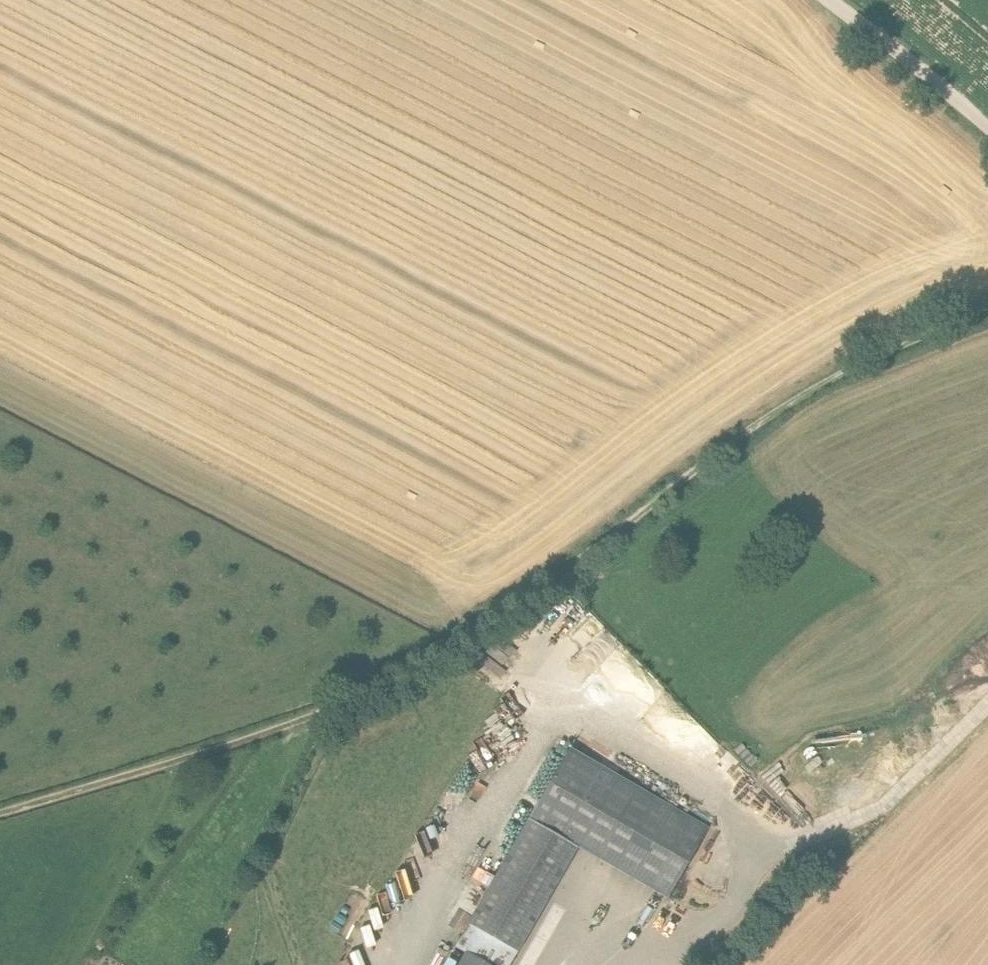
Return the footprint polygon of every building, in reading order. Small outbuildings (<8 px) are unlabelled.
[(504,675),(519,646),(491,631),(476,660),(504,675)] [(457,964),(511,964),(578,847),(667,899),(710,825),(571,746),(529,817),(456,945),(465,950),(457,964)]
